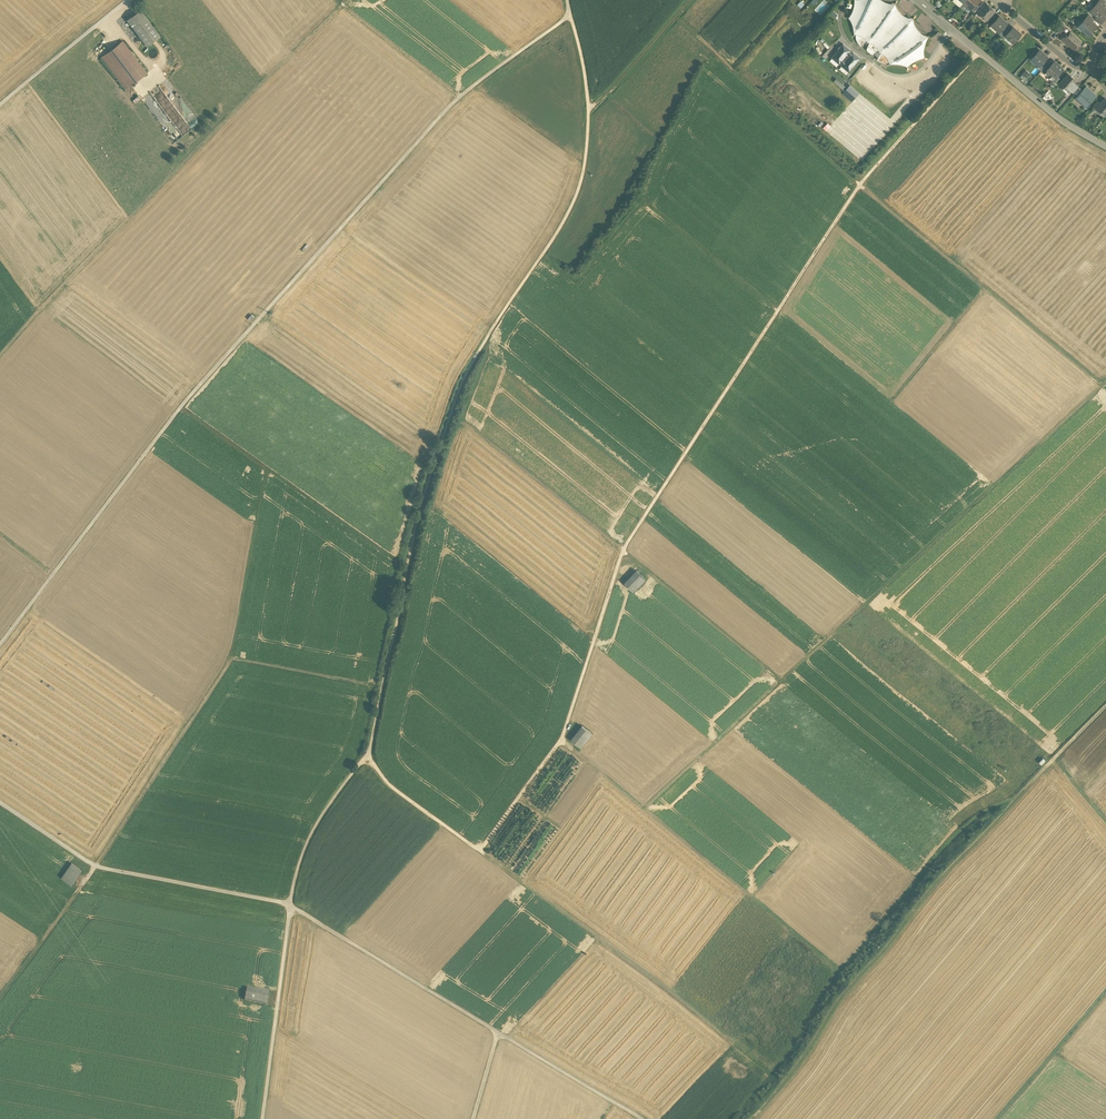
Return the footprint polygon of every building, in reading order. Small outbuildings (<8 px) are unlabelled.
[(884,3),(882,2),(880,1),(879,0),(863,0),(861,1),(858,1),(855,1),(855,4),(854,7),(853,10),(853,12),(852,14),(848,19),(850,20),(851,23),(851,24),(852,25),(852,26),(853,30),(854,34),(856,35),(867,41),(869,43),(879,51),(881,53),(890,63),(891,65),(900,65),(902,66),(904,67),(906,68),(911,64),(913,62),(916,61),(919,59),(923,58),(923,55),(922,51),(923,47),(924,42),(925,40),(926,38),(921,35),(917,32),(914,27),(912,23),(910,20),(905,18),(901,15),(897,12),(895,8),(892,5),(889,5),(887,4),(884,3)] [(964,3),(971,10),(976,4),(980,0),(967,0),(964,3)] [(1103,3),(1102,3),(1100,1),(1090,11),(1097,17),(1102,21),(1105,17),(1105,6),(1103,3)] [(979,7),(976,11),(987,20),(995,12),(984,2),(979,7)] [(140,10),(127,20),(147,46),(160,36),(140,10)] [(1007,23),(999,17),(992,24),(996,27),(995,28),(999,32),(999,33),(1003,28),(1007,24),(1007,23)] [(1087,18),(1079,27),(1082,30),(1081,31),(1082,32),(1082,31),(1087,36),(1087,35),(1091,30),(1093,31),(1094,29),(1094,28),(1096,26),(1096,25),(1092,21),(1088,18),(1087,18)] [(1062,24),(1056,30),(1060,33),(1065,27),(1062,24)] [(1014,28),(1011,31),(1010,31),(1009,33),(1005,36),(1006,37),(1010,41),(1012,39),(1015,42),(1021,35),(1014,28)] [(1082,42),(1070,31),(1067,35),(1064,33),(1060,38),(1060,39),(1064,42),(1065,42),(1066,41),(1071,47),(1074,50),(1076,50),(1078,48),(1078,47),(1082,42)] [(867,41),(856,35),(855,36),(856,39),(857,42),(859,45),(861,47),(866,42),(867,41)] [(823,39),(820,41),(829,50),(832,47),(823,39)] [(122,41),(101,57),(126,89),(147,73),(122,41)] [(869,43),(868,44),(866,50),(868,52),(869,53),(870,54),(873,56),(878,52),(879,51),(869,43)] [(832,59),(840,65),(851,51),(843,45),(832,59)] [(1042,54),(1039,51),(1031,59),(1039,66),(1042,63),(1047,58),(1043,54),(1042,54)] [(861,59),(853,53),(842,67),(849,73),(861,59)] [(890,63),(881,53),(880,54),(877,60),(878,61),(880,63),(881,63),(883,64),(884,64),(886,64),(888,64),(890,63)] [(1048,68),(1044,72),(1045,73),(1049,76),(1058,65),(1054,62),(1048,68)] [(1042,63),(1039,66),(1037,68),(1041,71),(1046,66),(1042,63)] [(1058,65),(1049,76),(1053,80),(1057,76),(1063,69),(1058,65)] [(1026,81),(1032,74),(1027,70),(1021,77),(1026,81)] [(1076,81),(1068,74),(1060,83),(1064,87),(1065,86),(1067,85),(1070,88),(1074,83),(1076,81)] [(843,90),(847,87),(839,78),(835,82),(843,90)] [(1080,88),(1074,83),(1070,88),(1069,89),(1075,94),(1080,88)] [(858,93),(850,86),(843,93),(851,100),(858,93)] [(1096,96),(1086,87),(1076,98),(1086,106),(1096,96)] [(1097,107),(1097,108),(1096,109),(1104,116),(1105,114),(1105,99),(1105,98),(1101,103),(1097,107)] [(636,571),(625,583),(635,591),(645,578),(636,571)] [(582,726),(572,739),(582,747),(593,734),(582,726)] [(76,867),(65,882),(75,889),(86,874),(76,867)] [(273,995),(252,992),(250,1005),(271,1008),(273,995)]
